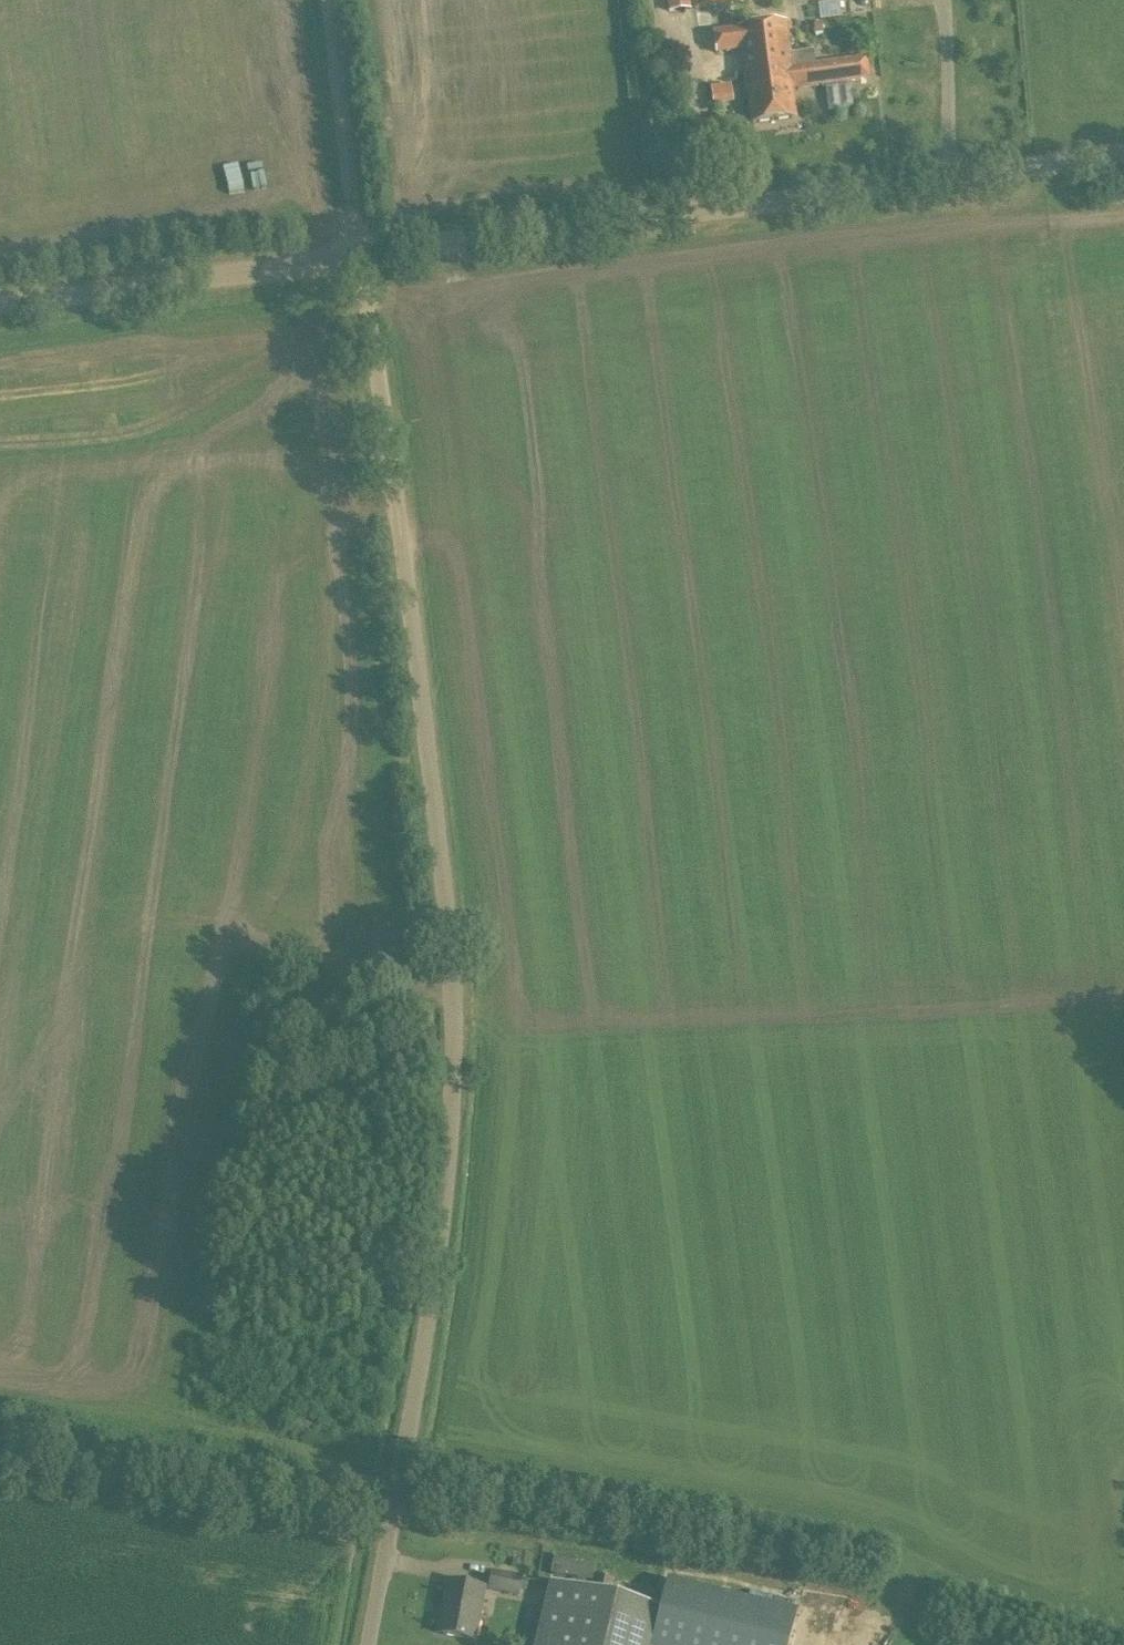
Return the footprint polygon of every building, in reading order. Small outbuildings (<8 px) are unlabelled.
[(690,10),(689,0),(667,0),(668,12),(690,10)] [(752,0),(690,0),(691,9),(752,2),(752,0)] [(791,68),(803,52),(791,53),(787,23),(714,32),(716,54),(739,51),(743,75),(791,69),(791,68)] [(798,81),(799,88),(870,79),(867,57),(816,64),(814,50),(803,52),(791,68),(791,69),(793,82),(798,81)] [(793,89),(799,88),(798,81),(793,82),(791,69),(743,75),(745,91),(747,91),(752,124),(796,118),(793,89)] [(729,83),(708,85),(711,104),(732,101),(729,83)] [(549,1556),(549,1584),(574,1584),(574,1556),(549,1556)] [(520,1597),(523,1577),(491,1571),(488,1591),(520,1597)] [(798,1610),(692,1584),(692,1585),(668,1580),(660,1611),(652,1644),(790,1644),(798,1610)] [(476,1642),(486,1589),(448,1582),(444,1605),(448,1606),(442,1635),(476,1642)] [(660,1611),(551,1585),(537,1644),(651,1644),(660,1611)]
